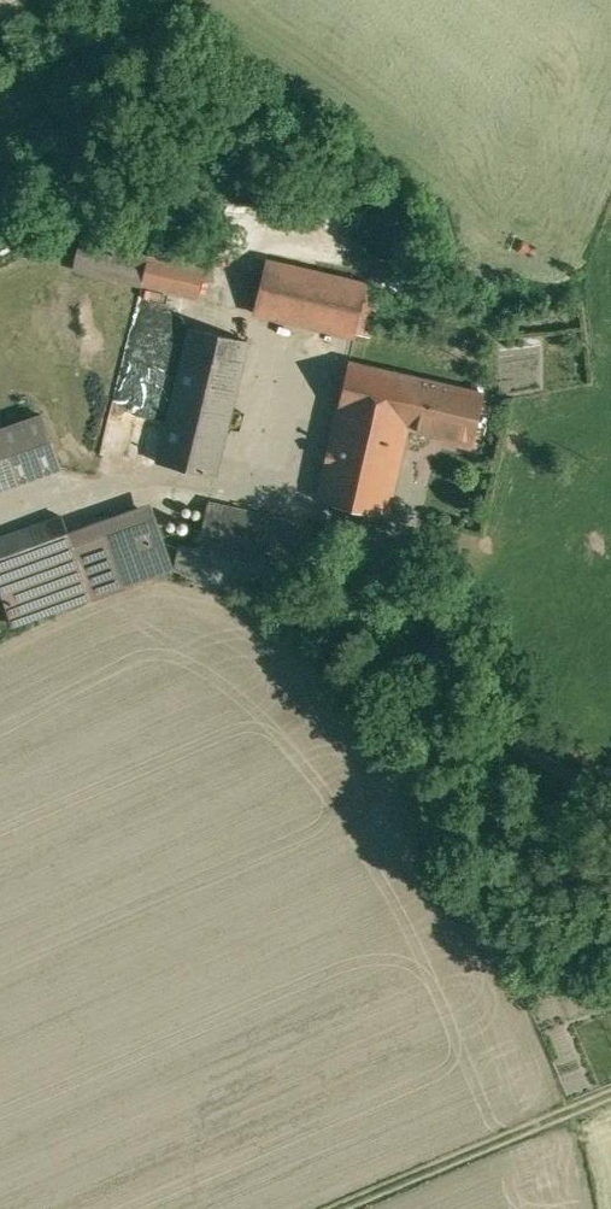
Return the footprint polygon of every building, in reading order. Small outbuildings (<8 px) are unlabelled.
[(154,257),(80,240),(73,268),(141,284),(197,298),(204,270),(154,257)] [(367,284),(266,260),(253,312),(355,336),(367,284)] [(245,342),(189,328),(156,464),(212,477),(245,342)] [(483,394),(348,363),(338,409),(407,424),(445,433),(443,440),(471,447),(483,394)] [(407,424),(338,409),(317,500),(386,516),(407,424)] [(0,429),(0,487),(60,466),(42,414),(0,429)] [(12,627),(89,599),(168,571),(144,502),(0,554),(0,594),(12,627)] [(312,526),(208,502),(198,546),(196,545),(195,549),(180,545),(175,568),(191,572),(190,580),(294,604),(312,526)]
